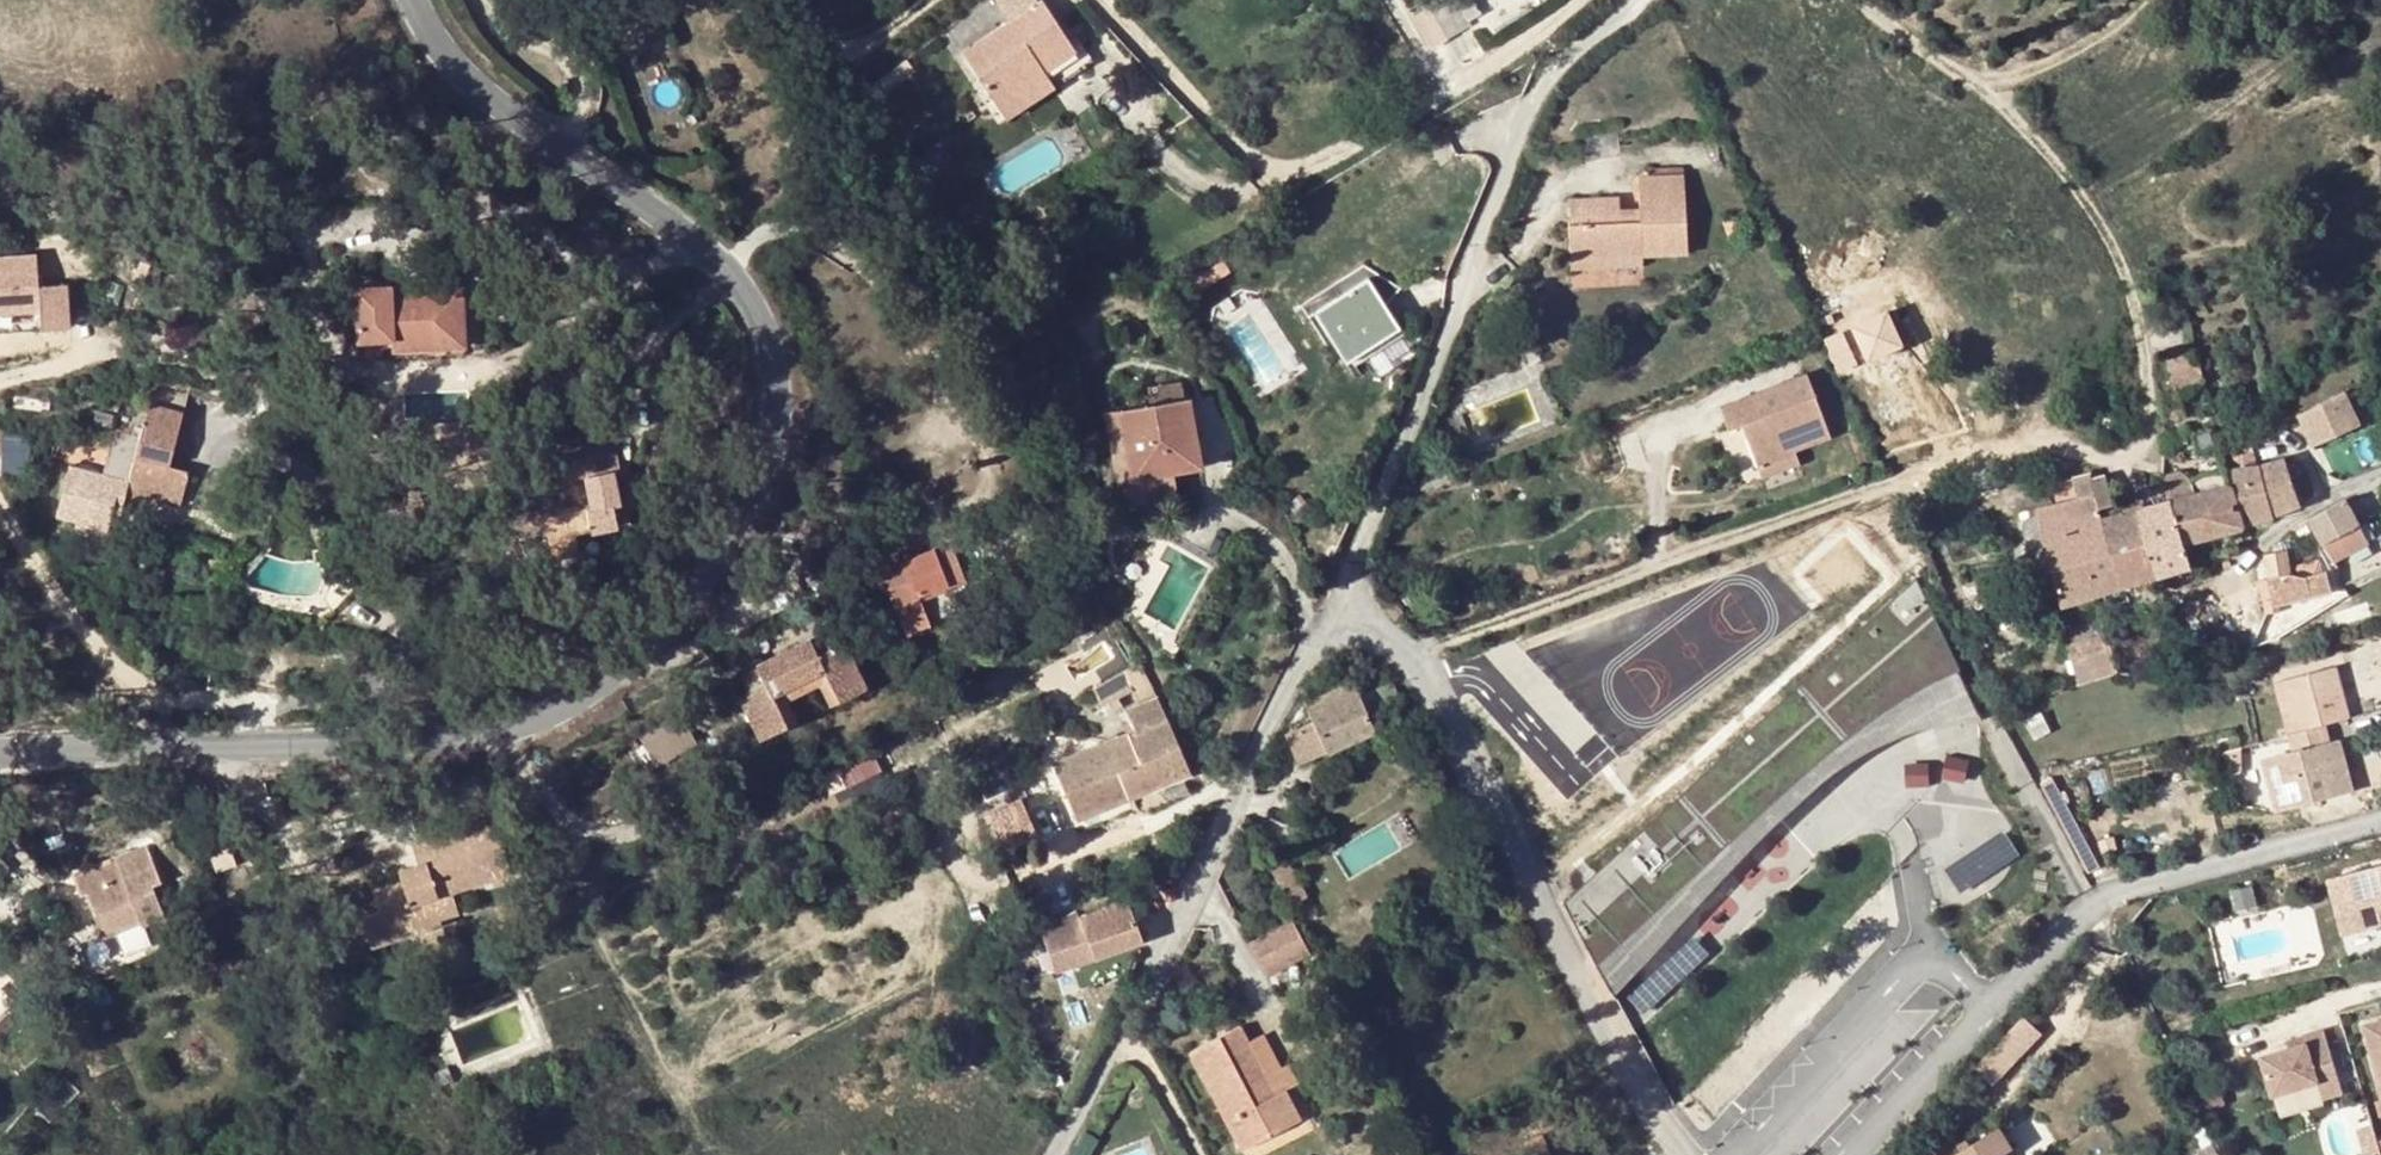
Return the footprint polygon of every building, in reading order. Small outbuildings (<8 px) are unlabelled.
[(996,103),(1076,48),(1042,0),(1041,1),(1013,19),(964,52),(996,103)] [(1013,19),(1041,1),(1040,0),(1000,0),(1013,19)] [(1463,24),(1459,15),(1459,14),(1453,0),(1440,0),(1412,15),(1429,48),(1436,44),(1465,29),(1463,24)] [(1472,7),(1469,0),(1453,0),(1459,14),(1469,10),(1472,7)] [(1472,19),(1469,10),(1459,14),(1459,15),(1463,24),(1472,19)] [(1076,48),(996,103),(1008,120),(1088,67),(1076,48)] [(1570,258),(1641,255),(1685,253),(1682,176),(1637,177),(1639,215),(1618,216),(1618,200),(1567,203),(1570,258)] [(1641,255),(1570,258),(1571,272),(1642,269),(1641,255)] [(0,265),(0,314),(30,313),(31,338),(59,338),(58,295),(30,295),(29,265),(0,265)] [(1315,311),(1347,363),(1365,351),(1361,345),(1396,322),(1367,277),(1315,311)] [(359,341),(394,339),(419,338),(420,349),(465,347),(464,286),(417,288),(417,297),(394,298),(393,289),(393,285),(357,286),(359,341)] [(417,297),(417,288),(393,289),(394,298),(417,297)] [(31,338),(30,313),(0,314),(0,339),(31,338)] [(1361,345),(1365,351),(1369,358),(1393,342),(1403,334),(1396,322),(1361,345)] [(201,323),(176,329),(179,344),(205,338),(201,323)] [(419,338),(394,339),(394,350),(420,349),(419,338)] [(2176,372),(2178,387),(2204,381),(2201,364),(2188,367),(2186,355),(2166,360),(2169,374),(2176,372)] [(1805,375),(1713,410),(1721,431),(1729,429),(1745,473),(1793,455),(1792,450),(1828,436),(1805,375)] [(1157,385),(1159,400),(1188,395),(1186,381),(1157,385)] [(78,520),(108,527),(115,500),(122,502),(139,494),(179,504),(188,471),(168,466),(158,463),(161,452),(171,455),(187,392),(152,389),(143,426),(112,442),(104,476),(72,467),(59,515),(78,520)] [(2346,391),(2297,415),(2312,445),(2361,423),(2346,391)] [(1122,412),(1132,480),(1201,470),(1190,401),(1122,412)] [(2186,442),(2183,428),(2169,432),(2171,445),(2186,442)] [(583,458),(588,479),(613,474),(620,472),(613,439),(581,446),(583,458)] [(168,466),(171,455),(161,452),(158,463),(168,466)] [(1797,464),(1793,455),(1745,473),(1748,483),(1797,464)] [(583,458),(552,464),(557,486),(585,479),(592,513),(547,523),(555,563),(580,557),(576,537),(618,528),(614,508),(620,507),(613,474),(588,479),(583,458)] [(2241,468),(2262,521),(2275,517),(2273,512),(2299,500),(2284,458),(2280,460),(2265,464),(2241,468)] [(2262,521),(2241,468),(2222,472),(2228,487),(2242,526),(2262,521)] [(2196,497),(2190,479),(2177,470),(2160,476),(2169,501),(2185,544),(2241,526),(2242,526),(2228,487),(2196,497)] [(2204,474),(2190,479),(2196,497),(2228,487),(2222,472),(2204,474)] [(2112,504),(2103,476),(2088,480),(2087,475),(2046,485),(2050,506),(2036,508),(2037,516),(2029,518),(2021,519),(2032,562),(2049,559),(2044,537),(2088,525),(2100,521),(2097,508),(2112,504)] [(2328,508),(2307,520),(2333,564),(2368,544),(2344,500),(2328,508)] [(2144,508),(2136,510),(2158,577),(2193,566),(2185,544),(2169,501),(2144,508)] [(2115,517),(2112,504),(2097,508),(2100,521),(2115,517)] [(2037,516),(2036,508),(2027,511),(2029,518),(2037,516)] [(2100,521),(2088,525),(2096,556),(2087,559),(2098,596),(2158,577),(2136,510),(2115,517),(2100,521)] [(105,536),(108,527),(78,520),(76,528),(105,536)] [(2096,556),(2088,525),(2044,537),(2049,559),(2062,607),(2098,596),(2087,559),(2096,556)] [(950,544),(879,571),(905,638),(930,628),(920,604),(917,596),(963,579),(950,544)] [(2267,577),(2290,574),(2286,550),(2263,555),(2267,577)] [(2324,572),(2302,576),(2290,574),(2267,577),(2273,606),(2329,592),(2324,572)] [(1948,652),(1911,577),(1593,871),(1589,875),(1563,899),(1596,961),(1760,806),(1794,776),(1826,746),(1840,737),(1904,698),(1956,668),(1948,652)] [(917,596),(920,604),(966,587),(963,579),(917,596)] [(1383,606),(1396,620),(1405,612),(1393,597),(1383,606)] [(829,663),(845,700),(867,690),(845,645),(835,650),(826,633),(739,673),(748,691),(738,695),(760,740),(778,732),(762,695),(829,663)] [(2108,635),(2069,647),(2079,685),(2118,673),(2118,672),(2108,635)] [(762,695),(778,732),(786,728),(773,699),(824,674),(838,704),(845,700),(829,663),(762,695)] [(1139,665),(1093,683),(1102,706),(1133,695),(1138,705),(1156,698),(1148,680),(1145,674),(1139,665)] [(2349,718),(2336,666),(2282,681),(2296,733),(2325,724),(2349,718)] [(1978,718),(1956,668),(1904,698),(1840,737),(1826,746),(1794,776),(1760,806),(1596,961),(1615,996),(1830,778),(1856,759),(1906,735),(1947,723),(1978,718)] [(1313,719),(1285,732),(1299,763),(1375,729),(1366,710),(1377,705),(1370,690),(1359,695),(1351,679),(1304,700),(1313,719)] [(2296,733),(2282,681),(2273,683),(2280,710),(2287,735),(2296,733)] [(1135,731),(1108,741),(1117,764),(1132,798),(1188,777),(1158,701),(1127,712),(1135,731)] [(640,736),(658,766),(698,742),(680,712),(640,736)] [(2329,741),(2325,724),(2296,733),(2287,735),(2291,751),(2263,759),(2277,811),(2352,791),(2339,739),(2329,741)] [(1117,764),(1108,741),(1079,753),(1089,776),(1117,764)] [(1076,821),(1132,798),(1117,764),(1089,776),(1079,753),(1061,761),(1065,770),(1061,771),(1066,785),(1062,787),(1076,821)] [(990,798),(981,802),(1003,847),(1039,829),(1019,789),(992,802),(990,798)] [(450,892),(489,879),(477,845),(487,842),(480,821),(437,836),(401,848),(409,869),(396,874),(399,884),(372,893),(378,913),(361,919),(371,947),(440,924),(438,919),(457,913),(450,892)] [(2003,832),(1944,870),(1959,894),(2018,855),(2003,832)] [(499,838),(487,842),(477,845),(489,879),(511,872),(499,838)] [(117,864),(74,879),(81,898),(87,896),(98,927),(109,922),(113,933),(137,924),(141,927),(160,920),(149,890),(158,887),(146,854),(117,864)] [(2345,872),(2355,908),(2371,903),(2377,924),(2380,923),(2380,862),(2345,872)] [(2360,929),(2355,908),(2345,872),(2325,877),(2341,933),(2360,929)] [(1087,937),(1065,946),(1073,967),(1141,943),(1126,900),(1080,917),(1087,937)] [(1077,908),(1038,921),(1047,946),(1063,941),(1065,946),(1087,937),(1080,917),(1077,908)] [(1309,948),(1291,917),(1250,940),(1268,972),(1309,948)] [(102,938),(113,933),(109,922),(98,927),(102,938)] [(1693,938),(1628,997),(1643,1014),(1708,954),(1693,938)] [(1065,946),(1063,941),(1047,946),(1057,973),(1073,967),(1065,946)] [(2380,1106),(2380,1018),(2356,1026),(2380,1106)] [(1238,1025),(1231,1029),(1240,1046),(1247,1042),(1238,1025)] [(1274,1094),(1247,1042),(1240,1046),(1231,1029),(1190,1050),(1214,1097),(1240,1148),(1241,1148),(1297,1119),(1286,1099),(1282,1089),(1274,1094)] [(2338,1093),(2317,1030),(2298,1037),(2300,1044),(2283,1049),(2254,1058),(2267,1097),(2313,1082),(2318,1099),(2338,1093)] [(1247,1042),(1274,1094),(1282,1089),(1295,1084),(1287,1067),(1279,1071),(1260,1035),(1247,1042)] [(2281,1042),(2283,1049),(2300,1044),(2298,1037),(2281,1042)] [(2009,1150),(1996,1128),(1954,1154),(2002,1154),(2009,1150)]
